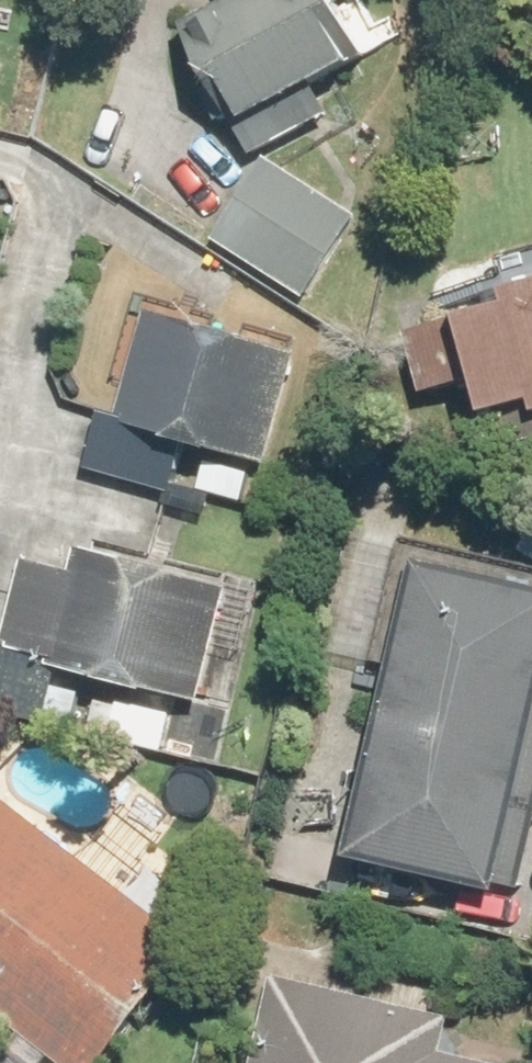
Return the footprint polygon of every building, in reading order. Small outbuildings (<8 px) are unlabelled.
[(190,30),(262,165),(272,158),(346,120),(329,87),(373,64),(405,46),(379,0),(245,0),(245,1),(190,30)] [(272,158),(220,235),(314,298),(366,220),(272,158)] [(508,262),(512,280),(491,285),(497,313),(478,317),(503,427),(531,420),(531,256),(508,262)] [(109,411),(95,465),(181,487),(192,442),(284,465),(314,348),(154,307),(126,416),(109,411)] [(35,561),(10,647),(209,705),(242,591),(95,548),(86,576),(35,561)] [(359,860),(517,898),(531,838),(531,587),(431,563),(359,860)] [(0,799),(0,1012),(66,1062),(114,1062),(203,949),(3,796),(0,799)] [(257,1062),(496,1062),(452,1053),(460,1018),(278,976),(257,1062)]
